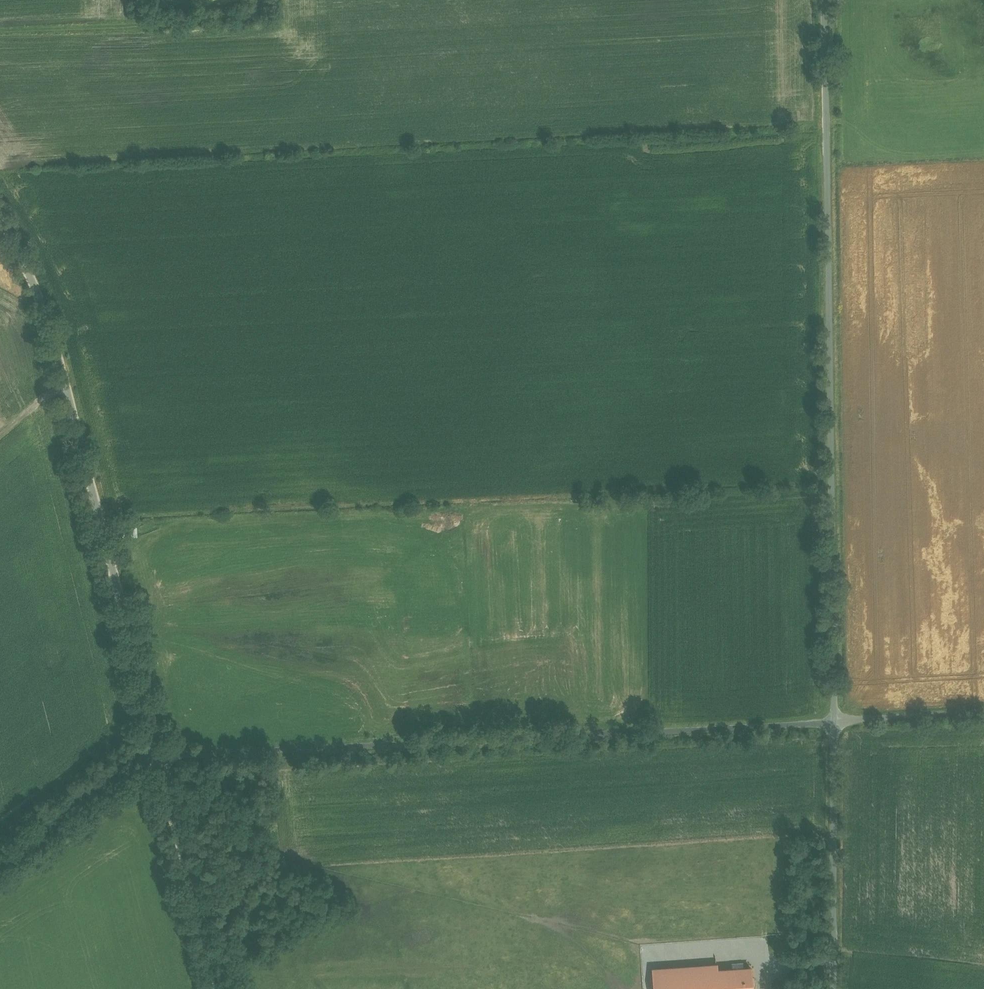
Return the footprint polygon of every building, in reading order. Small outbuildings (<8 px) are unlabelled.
[(124,538),(139,537),(138,527),(123,528),(124,538)] [(751,964),(648,973),(650,988),(754,988),(751,964)]
